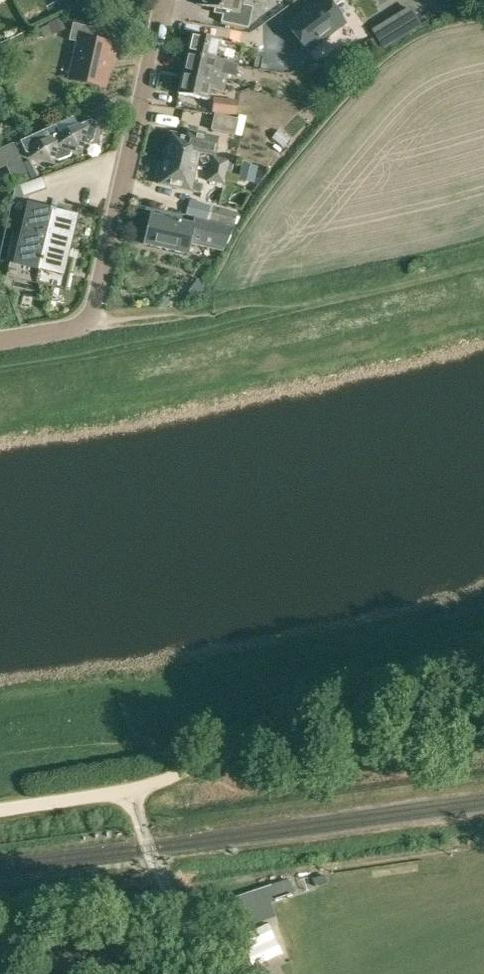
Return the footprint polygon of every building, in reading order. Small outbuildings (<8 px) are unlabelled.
[(248,27),(253,7),(243,4),(244,0),(199,0),(198,4),(223,10),(221,21),(248,27)] [(320,39),(329,32),(331,33),(345,23),(328,0),(319,0),(310,7),(312,8),(302,15),(301,14),(287,24),(307,51),(321,40),(320,39)] [(409,8),(371,31),(383,50),(421,27),(409,8)] [(47,25),(53,35),(66,30),(61,18),(47,25)] [(70,79),(103,86),(108,61),(112,62),(115,44),(97,40),(99,28),(72,22),(68,40),(78,42),(70,79)] [(229,63),(231,63),(239,65),(243,45),(192,33),(187,53),(216,60),(216,59),(230,62),(229,63)] [(187,53),(183,72),(212,79),(213,75),(226,78),(227,78),(231,63),(229,63),(230,62),(216,59),(216,60),(187,53)] [(178,93),(209,100),(212,90),(224,92),(227,78),(226,78),(213,75),(212,79),(183,72),(178,93)] [(211,112),(215,113),(235,115),(236,100),(213,98),(211,112)] [(240,116),(239,119),(215,113),(211,129),(241,136),(245,117),(240,116)] [(30,157),(52,163),(53,159),(58,160),(70,156),(71,150),(81,152),(83,143),(90,145),(96,121),(89,119),(59,133),(55,124),(20,140),(25,152),(31,153),(30,157)] [(283,148),(290,140),(279,131),(272,139),(283,148)] [(165,158),(196,165),(200,148),(215,152),(218,137),(202,134),(201,139),(171,132),(168,146),(166,147),(165,152),(166,155),(165,158)] [(7,162),(8,165),(21,159),(13,142),(0,148),(0,165),(7,162)] [(212,158),(210,168),(226,171),(231,173),(234,162),(230,161),(230,159),(212,155),(212,158)] [(193,181),(196,165),(165,158),(164,163),(162,164),(161,170),(162,172),(160,183),(201,193),(203,183),(193,181)] [(242,163),(238,178),(254,182),(257,166),(242,163)] [(226,171),(210,168),(207,180),(218,182),(224,183),(226,173),(226,171)] [(52,183),(29,188),(31,199),(55,194),(52,183)] [(23,197),(19,186),(16,188),(14,198),(17,199),(23,197)] [(205,220),(209,206),(191,201),(187,215),(196,218),(196,217),(205,220)] [(8,270),(36,277),(51,212),(52,209),(28,203),(20,236),(12,234),(10,244),(14,244),(8,270)] [(209,219),(235,226),(239,212),(213,205),(209,219)] [(36,277),(66,284),(73,258),(77,260),(79,250),(69,248),(77,215),(52,209),(51,212),(36,277)] [(144,243),(188,253),(191,243),(223,251),(234,227),(205,220),(196,217),(196,218),(195,223),(151,213),(144,243)] [(289,880),(213,904),(221,930),(268,915),(264,901),(269,900),(270,901),(293,894),(289,880)] [(227,973),(254,973),(237,935),(214,945),(227,973)] [(262,973),(298,973),(288,947),(257,958),(262,973)]
